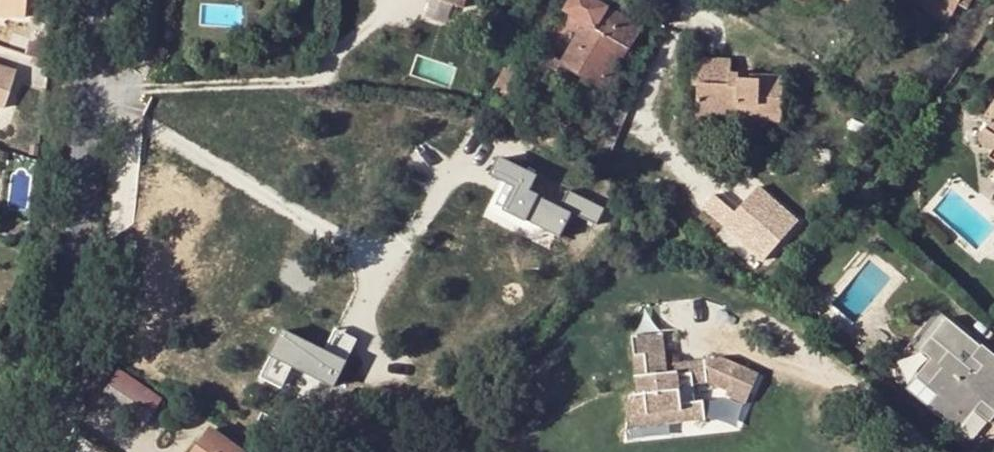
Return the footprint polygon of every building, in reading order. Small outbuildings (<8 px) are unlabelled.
[(23,18),(23,0),(0,0),(0,16),(23,18)] [(464,10),(468,0),(434,0),(464,10)] [(464,10),(479,14),(483,0),(468,0),(464,10)] [(559,24),(578,35),(563,63),(542,52),(536,63),(558,75),(562,68),(597,88),(620,47),(629,50),(640,30),(608,11),(613,0),(572,0),(559,24)] [(860,10),(867,0),(842,0),(860,10)] [(909,1),(945,23),(955,7),(966,11),(973,0),(909,0),(909,1)] [(620,47),(597,88),(605,93),(629,50),(620,47)] [(202,57),(202,65),(215,63),(214,56),(202,57)] [(532,65),(514,58),(498,92),(515,99),(532,65)] [(697,90),(696,122),(713,122),(714,115),(780,118),(782,79),(729,76),(729,63),(693,62),(691,88),(697,90)] [(3,110),(13,73),(0,69),(0,109),(3,110)] [(471,108),(478,111),(483,100),(476,97),(471,108)] [(993,152),(993,101),(982,119),(989,125),(980,137),(979,141),(979,145),(982,148),(984,151),(987,152),(991,153),(993,152)] [(713,122),(696,122),(697,127),(741,129),(741,124),(780,124),(780,118),(714,115),(713,122)] [(556,243),(571,210),(527,190),(535,173),(491,153),(482,175),(500,183),(487,212),(556,243)] [(759,180),(731,208),(713,190),(696,207),(754,264),(799,218),(759,180)] [(601,221),(607,205),(566,188),(560,205),(601,221)] [(948,317),(921,350),(932,359),(908,388),(959,430),(976,410),(991,422),(993,418),(993,353),(983,344),(982,345),(948,317)] [(357,337),(333,326),(323,348),(277,328),(258,373),(328,403),(357,337)] [(631,339),(633,358),(662,356),(660,337),(631,339)] [(662,356),(633,358),(637,398),(643,398),(646,415),(661,413),(663,426),(704,422),(702,404),(693,405),(691,387),(705,384),(704,372),(675,375),(665,376),(662,356)] [(675,366),(675,375),(704,372),(703,363),(675,366)] [(117,372),(101,394),(146,424),(160,402),(117,372)] [(643,398),(637,398),(631,398),(625,430),(663,426),(661,413),(646,415),(643,398)] [(195,451),(238,451),(210,432),(195,451)]
